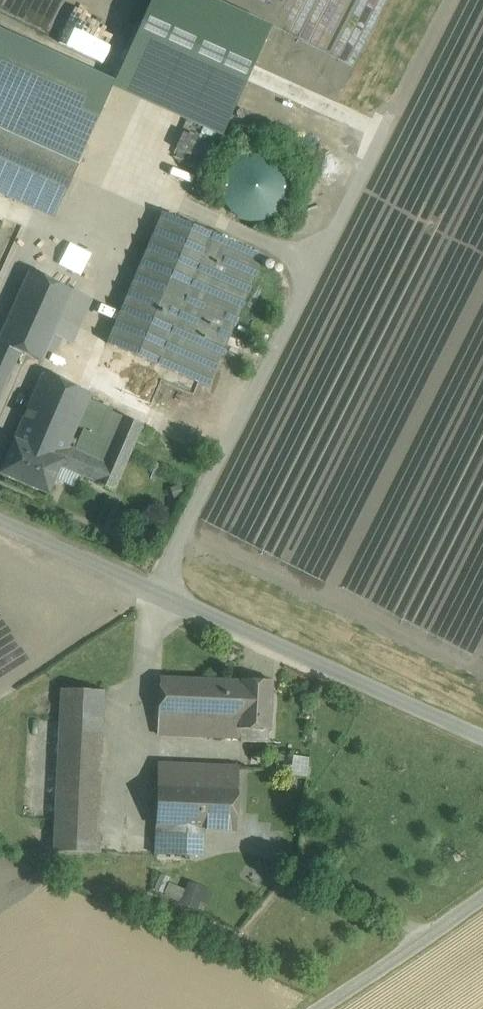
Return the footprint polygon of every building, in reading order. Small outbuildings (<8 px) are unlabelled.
[(115,83),(0,31),(0,128),(78,163),(115,83)] [(0,128),(0,194),(53,218),(78,163),(0,128)] [(286,201),(289,188),(286,175),(278,164),(267,157),(254,154),(241,157),(230,164),(223,176),(221,189),(224,201),(231,212),(242,220),(255,222),(268,219),(279,212),(286,201)] [(162,215),(107,344),(166,369),(221,240),(162,215)] [(221,240),(166,369),(208,387),(262,257),(221,240)] [(0,337),(0,344),(20,353),(40,361),(42,360),(47,349),(53,335),(61,339),(72,344),(92,300),(29,272),(0,337)] [(61,339),(53,335),(47,349),(55,353),(61,339)] [(0,344),(0,383),(5,385),(20,353),(0,344)] [(91,394),(45,375),(43,375),(15,440),(62,461),(67,448),(73,450),(77,441),(72,438),(91,394)] [(73,450),(67,448),(62,461),(60,466),(84,477),(114,490),(142,426),(124,418),(104,464),(73,450)] [(62,461),(15,440),(0,473),(47,494),(53,482),(60,466),(62,461)] [(60,466),(53,482),(77,492),(84,477),(60,466)] [(241,681),(160,678),(158,735),(239,738),(240,728),(270,730),(272,681),(241,680),(241,681)] [(104,691),(62,689),(54,851),(96,853),(104,691)] [(237,767),(158,764),(157,782),(191,784),(237,786),(237,767)] [(191,784),(157,782),(155,826),(172,827),(189,827),(191,784)] [(237,786),(191,784),(189,827),(202,828),(235,829),(237,786)] [(189,827),(172,827),(171,855),(201,856),(202,828),(189,827)] [(188,879),(185,888),(169,882),(162,898),(203,914),(213,889),(188,879)]
